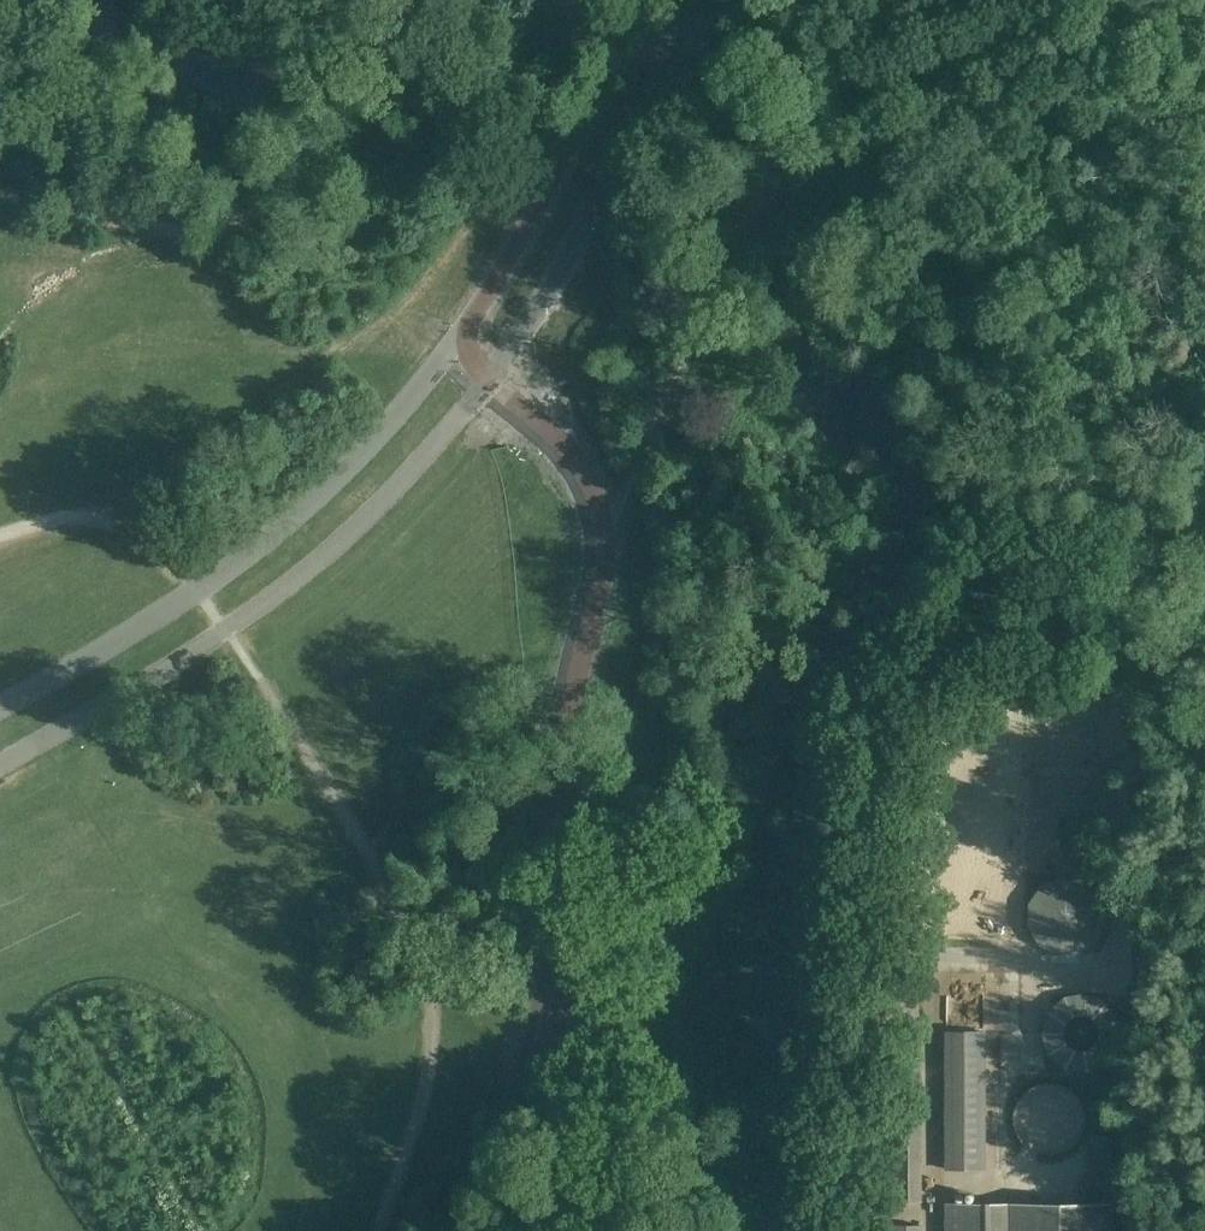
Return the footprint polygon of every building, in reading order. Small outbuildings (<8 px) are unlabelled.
[(1035,877),(1035,948),(1104,947),(1103,876),(1035,877)] [(1054,1068),(1123,1058),(1112,989),(1043,1000),(1054,1068)] [(950,1170),(981,1170),(981,1031),(950,1031),(950,1170)] [(1117,1182),(1116,1131),(1091,1132),(1092,1182),(1117,1182)] [(1092,1198),(1116,1199),(1117,1184),(1092,1183),(1092,1198)] [(1113,1202),(950,1203),(951,1230),(1113,1230),(1113,1202)]
